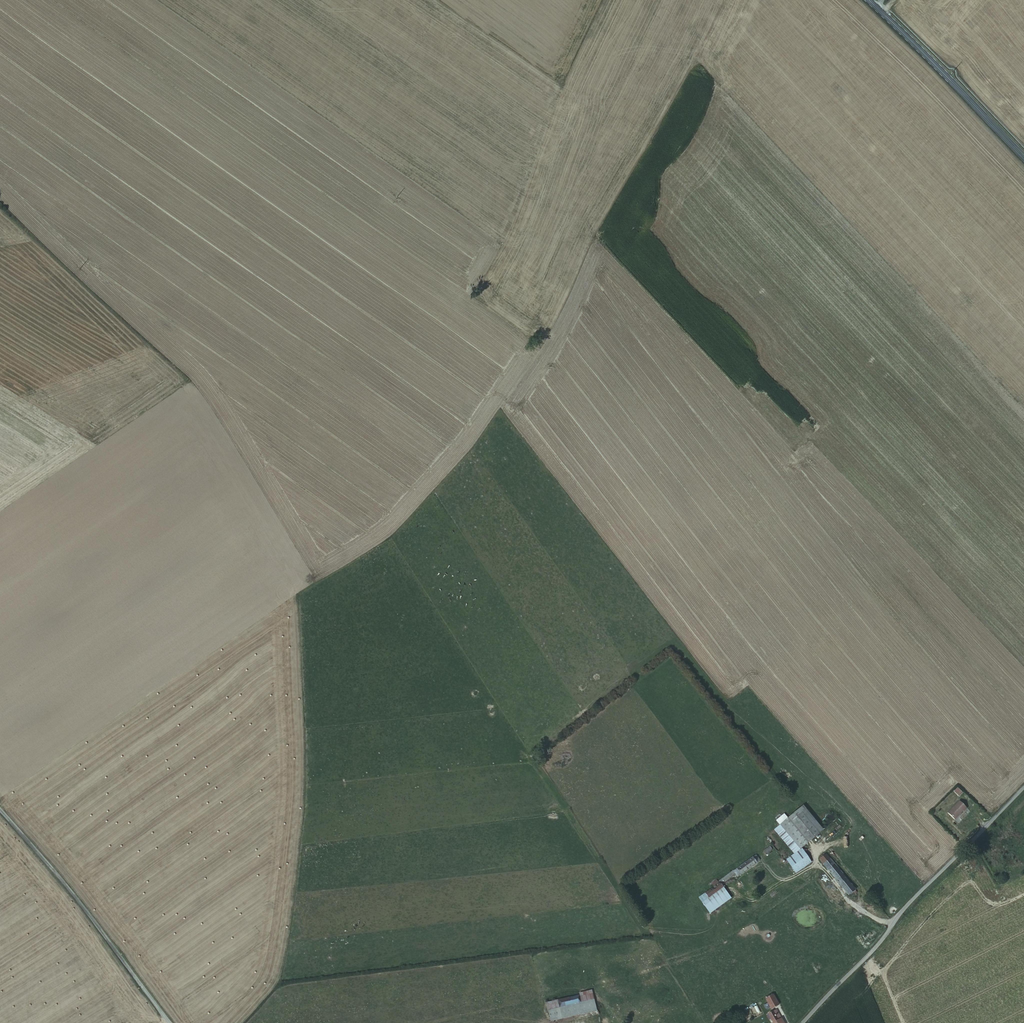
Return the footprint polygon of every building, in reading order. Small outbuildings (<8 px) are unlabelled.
[(961,792),(957,788),(953,791),(957,796),(961,792)] [(952,819),(961,811),(964,808),(958,801),(945,812),(952,819)] [(810,823),(820,835),(824,831),(805,806),(800,810),(810,823)] [(805,845),(820,835),(810,823),(800,810),(782,823),(788,831),(801,848),(805,845)] [(776,828),(781,836),(788,831),(782,823),(776,828)] [(788,831),(781,836),(795,853),(801,848),(788,831)] [(770,843),(762,848),(765,853),(773,847),(770,843)] [(801,848),(795,853),(789,859),(793,864),(807,855),(801,848)] [(820,858),(847,894),(853,889),(826,853),(820,858)] [(733,869),(736,872),(738,875),(759,861),(754,854),(733,869)] [(793,864),(789,859),(784,862),(793,873),(810,860),(807,855),(793,864)] [(733,869),(719,878),(722,881),(736,872),(733,869)] [(719,878),(698,892),(704,899),(724,885),(722,881),(719,878)] [(704,899),(711,910),(732,896),(727,888),(724,885),(704,899)] [(579,991),(580,994),(581,1002),(549,1007),(551,1017),(595,1009),(591,988),(579,991)] [(779,1003),(772,993),(765,998),(771,1008),(779,1003)] [(581,1002),(580,994),(548,999),(549,1007),(581,1002)] [(776,1009),(767,1014),(773,1022),(785,1022),(776,1009)]
